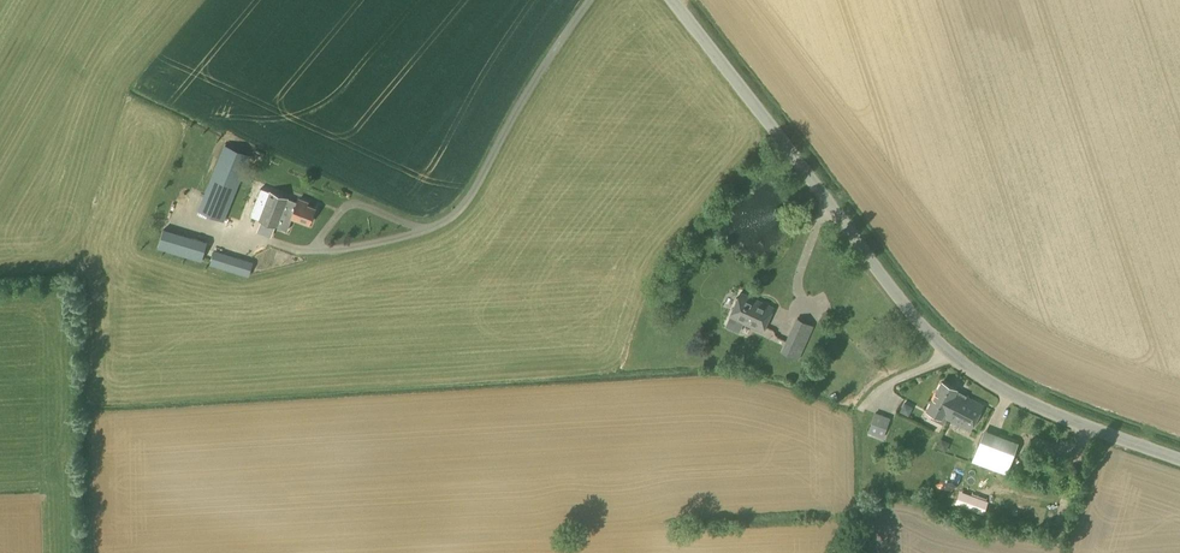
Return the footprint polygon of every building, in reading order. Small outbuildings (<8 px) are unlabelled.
[(226,146),(199,212),(223,222),(240,180),(246,166),(250,155),(226,146)] [(152,179),(158,168),(151,164),(144,175),(152,179)] [(100,190),(98,197),(109,200),(111,194),(100,190)] [(268,191),(257,220),(287,232),(291,220),(310,227),(317,209),(308,206),(309,202),(298,198),(296,203),(268,191)] [(136,209),(151,214),(153,206),(138,201),(136,209)] [(185,235),(179,255),(201,261),(207,242),(185,235)] [(248,275),(252,263),(214,251),(211,264),(248,275)] [(762,333),(773,308),(740,293),(729,318),(762,333)] [(807,338),(791,331),(786,342),(794,346),(789,356),(797,359),(807,338)] [(927,412),(934,415),(932,420),(943,426),(945,420),(970,433),(984,406),(955,391),(956,390),(942,382),(927,412)] [(890,418),(875,413),(867,433),(882,439),(890,418)] [(1006,475),(1018,443),(984,430),(971,462),(1006,475)]
